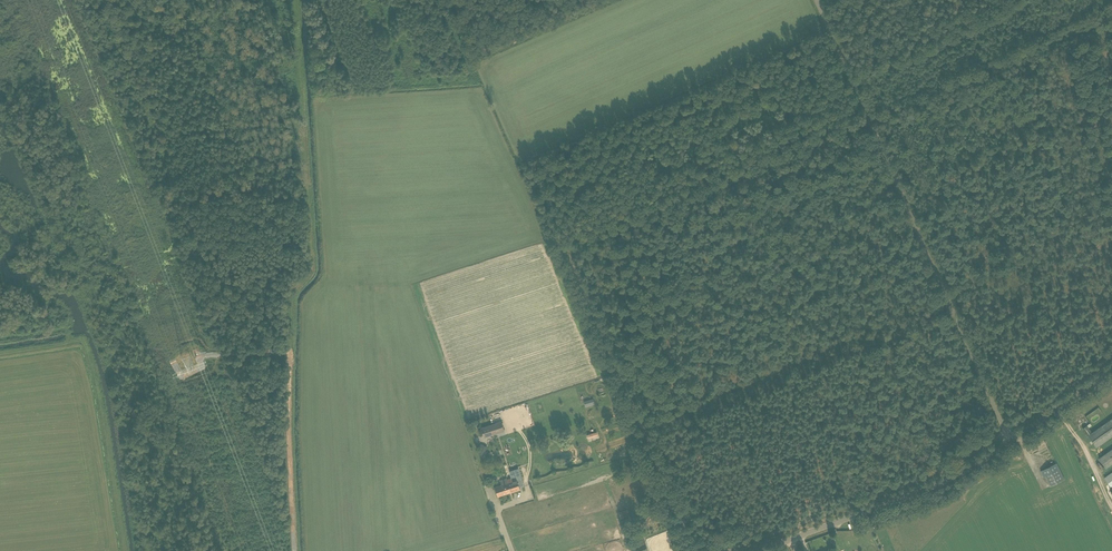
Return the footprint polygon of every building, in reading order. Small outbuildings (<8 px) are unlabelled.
[(584,400),(585,407),(595,405),(594,398),(584,400)] [(1088,436),(1096,447),(1111,436),(1111,419),(1088,436)] [(502,422),(492,425),(495,434),(505,431),(502,422)] [(495,434),(492,425),(482,429),(485,437),(495,434)] [(479,452),(481,458),(484,457),(484,454),(487,447),(483,445),(479,452)] [(1099,459),(1106,469),(1111,464),(1111,449),(1099,459)] [(1049,487),(1064,479),(1056,463),(1041,471),(1049,487)] [(519,487),(523,485),(517,469),(509,472),(511,477),(500,480),(502,485),(495,487),(498,496),(520,489),(519,487)] [(637,550),(648,550),(645,542),(636,546),(637,550)]
